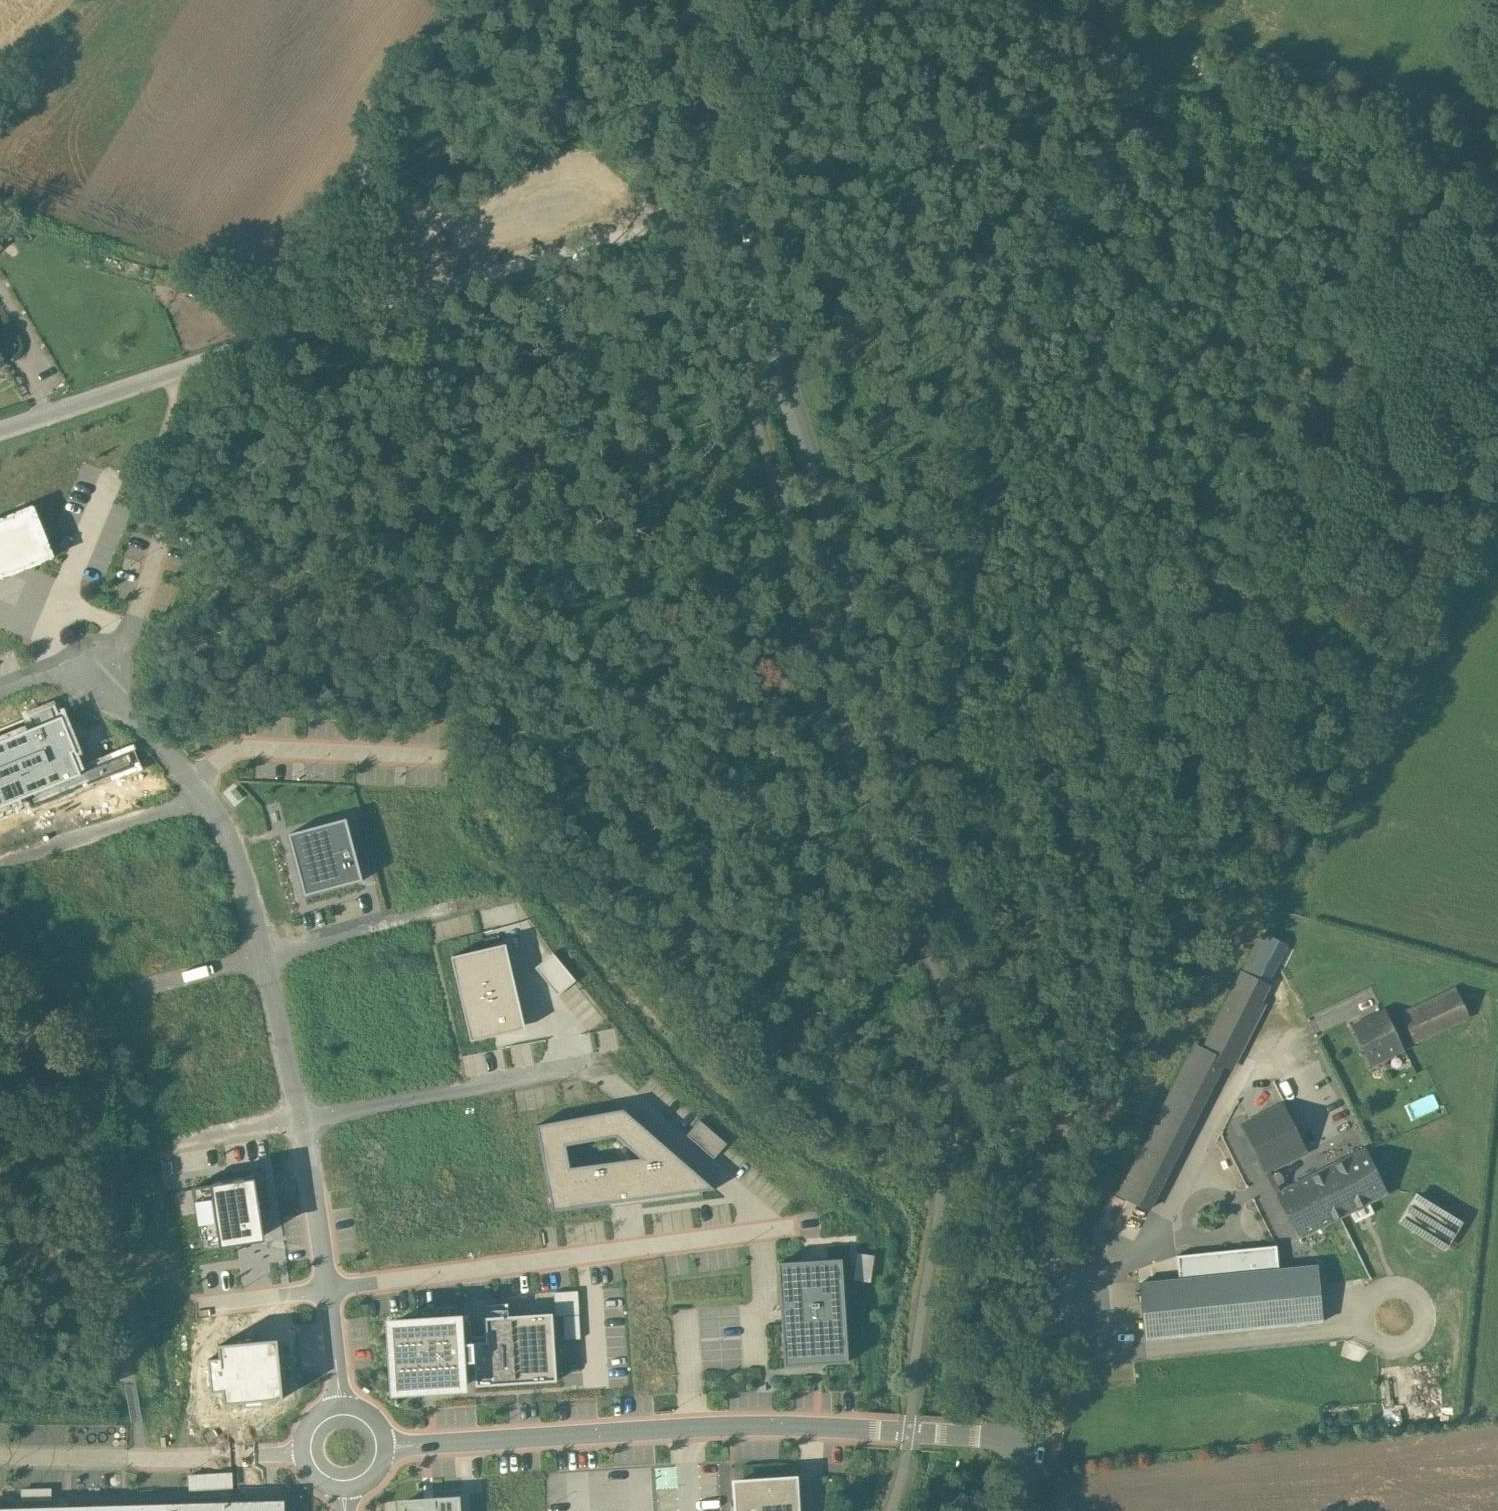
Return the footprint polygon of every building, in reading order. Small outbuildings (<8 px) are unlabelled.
[(0,224),(0,244),(3,248),(12,239),(0,224)] [(0,521),(0,579),(54,557),(33,508),(0,521)] [(135,766),(130,752),(81,772),(73,753),(77,751),(63,716),(56,719),(51,708),(29,717),(34,728),(0,742),(0,808),(27,797),(32,808),(135,766)] [(243,796),(235,787),(231,791),(239,800),(243,796)] [(357,858),(346,818),(289,834),(305,896),(363,880),(360,867),(370,864),(368,855),(357,858)] [(501,923),(522,917),(518,903),(497,909),(501,923)] [(1263,934),(1235,990),(1260,1002),(1288,946),(1263,934)] [(451,956),(471,1041),(526,1028),(506,944),(451,956)] [(536,968),(558,995),(575,981),(552,954),(536,968)] [(1456,988),(1401,1014),(1414,1042),(1469,1016),(1456,988)] [(1150,1210),(1223,1064),(1231,1068),(1263,1004),(1260,1002),(1235,990),(1204,1051),(1195,1046),(1121,1195),(1150,1210)] [(1384,1013),(1355,1026),(1372,1063),(1401,1049),(1384,1013)] [(1415,1118),(1442,1105),(1435,1092),(1408,1105),(1415,1118)] [(1282,1106),(1244,1125),(1267,1171),(1305,1151),(1282,1106)] [(623,1109),(537,1125),(552,1211),(715,1189),(623,1109)] [(1278,1193),(1299,1235),(1386,1192),(1365,1151),(1278,1193)] [(193,1187),(202,1250),(265,1240),(256,1178),(193,1187)] [(1460,1222),(1417,1196),(1407,1213),(1449,1239),(1460,1222)] [(1275,1247),(1178,1257),(1180,1279),(1141,1282),(1147,1339),(1322,1322),(1316,1265),(1277,1269),(1275,1247)] [(859,1278),(875,1281),(879,1254),(863,1251),(859,1278)] [(842,1259),(778,1262),(785,1366),(849,1363),(842,1259)] [(559,1310),(558,1294),(491,1297),(492,1314),(559,1310)] [(476,1386),(557,1380),(553,1313),(485,1317),(486,1341),(474,1342),(475,1362),(476,1386)] [(458,1319),(391,1323),(395,1391),(463,1387),(461,1362),(460,1343),(459,1321),(458,1319)] [(471,1320),(459,1321),(460,1343),(473,1342),(471,1320)] [(223,1391),(225,1404),(284,1398),(278,1339),(219,1344),(220,1358),(208,1358),(212,1392),(223,1391)] [(474,1342),(473,1342),(460,1343),(461,1362),(475,1362),(474,1342)] [(230,1473),(190,1475),(191,1490),(231,1487),(230,1473)] [(735,1482),(737,1510),(797,1510),(795,1478),(735,1482)] [(402,1503),(402,1510),(461,1510),(460,1495),(434,1497),(434,1505),(425,1506),(424,1502),(402,1503)] [(0,1509),(0,1510),(283,1510),(283,1501),(0,1509)]
